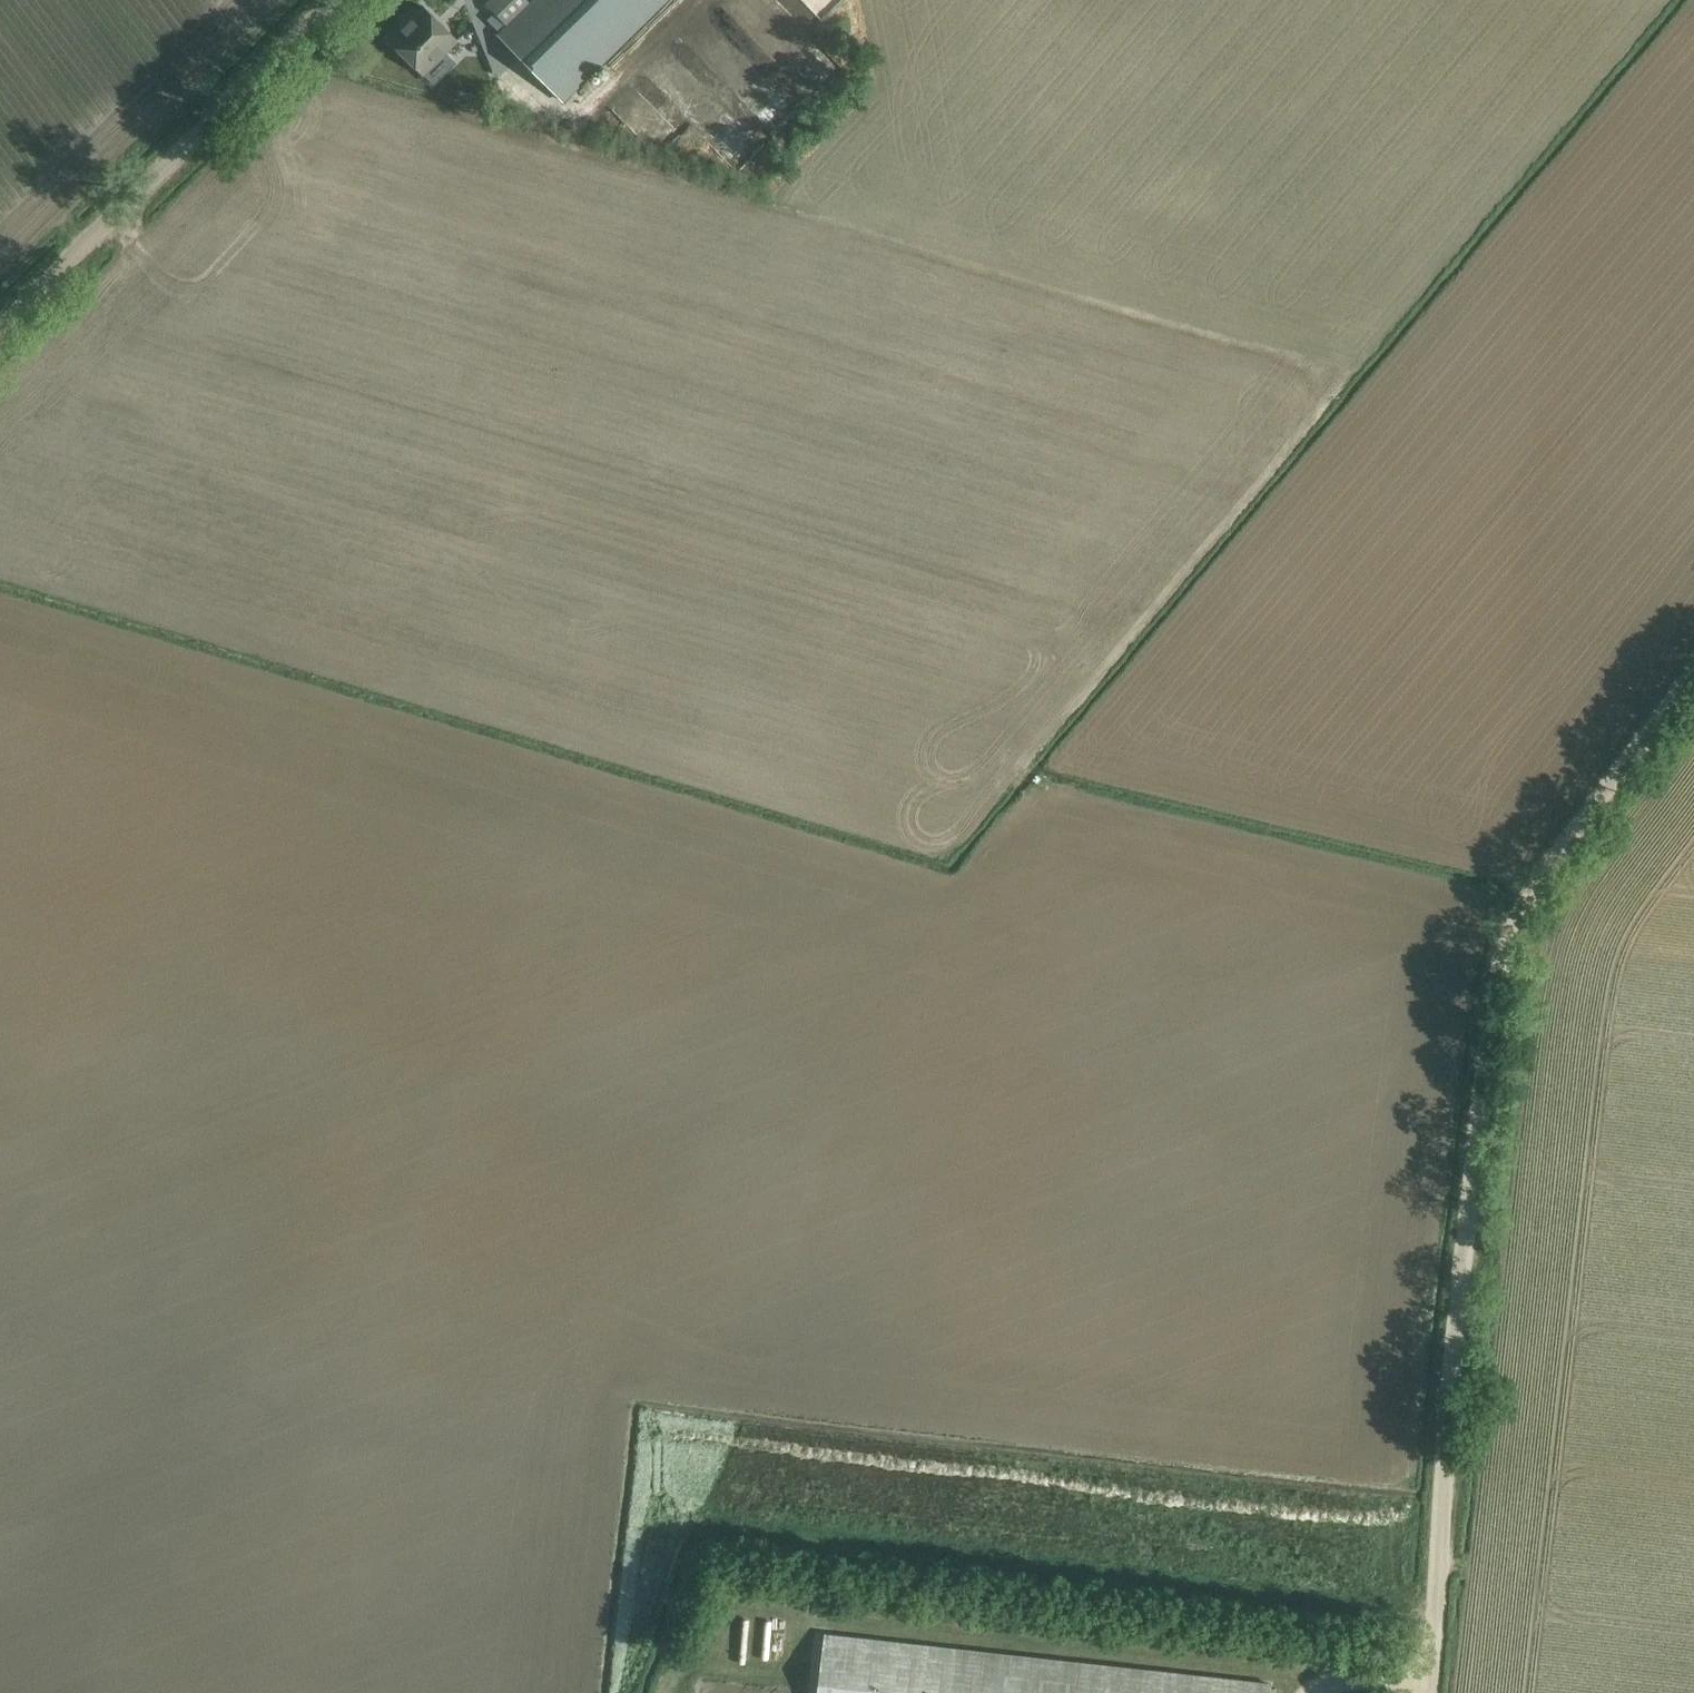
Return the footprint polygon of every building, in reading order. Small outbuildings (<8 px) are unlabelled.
[(507,24),(497,34),(563,101),(665,0),(531,0),(507,24)] [(456,40),(437,21),(421,5),(408,18),(410,20),(404,26),(402,24),(387,39),(403,55),(423,74),(456,40)] [(826,1634),(815,1633),(808,1692),(819,1692),(826,1634)] [(819,1692),(1271,1692),(1272,1684),(826,1634),(819,1692)]
